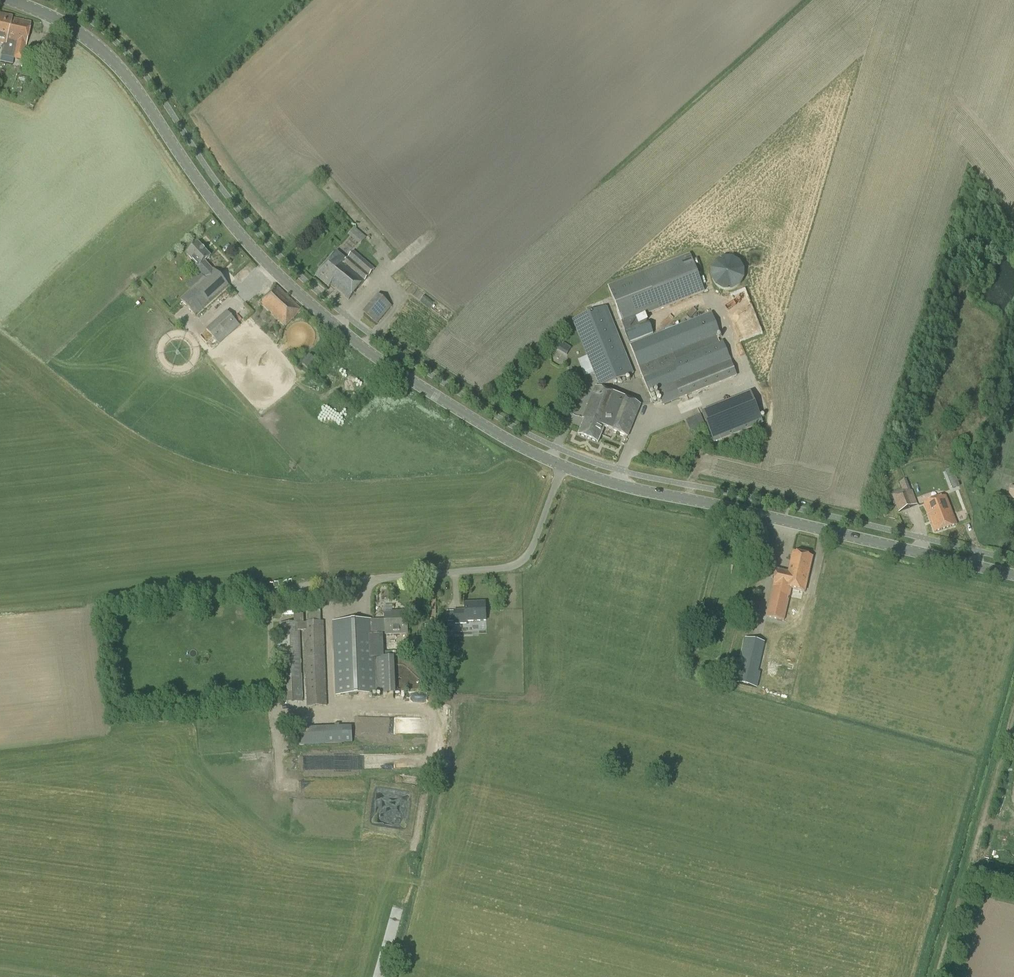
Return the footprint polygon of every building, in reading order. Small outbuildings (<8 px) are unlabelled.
[(27,40),(30,22),(12,19),(12,17),(0,15),(0,35),(27,40)] [(27,40),(0,35),(0,44),(3,44),(1,56),(23,60),(27,40)] [(44,73),(46,66),(37,64),(35,70),(44,73)] [(42,89),(46,81),(40,78),(36,86),(42,89)] [(350,235),(361,244),(368,237),(357,227),(350,235)] [(204,277),(199,282),(180,300),(195,316),(229,286),(213,269),(212,270),(205,262),(210,257),(198,243),(186,254),(197,265),(195,267),(200,273),(204,277)] [(346,260),(336,251),(315,276),(328,287),(330,285),(348,300),(373,270),(353,252),(346,260)] [(659,310),(705,292),(690,254),(644,272),(608,286),(612,297),(621,319),(622,324),(625,331),(639,325),(636,318),(644,315),(659,310)] [(735,260),(730,258),(725,259),(720,260),(716,263),(713,268),(712,273),(712,278),(714,283),(717,287),(721,289),(726,291),(731,290),(736,289),(740,286),(743,281),(744,276),(744,271),(742,266),(739,263),(735,260)] [(274,285),(270,290),(271,291),(266,296),(265,295),(259,302),(285,327),(302,310),(274,285)] [(380,293),(366,314),(380,323),(393,301),(380,293)] [(607,306),(572,320),(599,387),(630,374),(615,336),(619,335),(607,306)] [(219,344),(240,326),(227,311),(206,330),(219,344)] [(652,331),(629,340),(639,366),(641,371),(640,371),(642,376),(643,379),(649,393),(657,390),(663,405),(664,406),(679,400),(692,394),(737,377),(737,376),(731,361),(722,340),(718,342),(716,336),(720,335),(711,313),(678,326),(676,321),(652,331)] [(566,354),(570,347),(560,341),(556,347),(566,354)] [(308,369),(315,360),(309,355),(301,365),(308,369)] [(628,437),(640,405),(596,387),(583,418),(585,419),(578,435),(598,443),(604,427),(628,437)] [(763,423),(760,416),(759,412),(709,432),(714,443),(757,426),(763,423)] [(700,415),(696,417),(699,427),(704,425),(700,415)] [(960,487),(953,469),(945,472),(952,490),(960,487)] [(910,491),(909,488),(900,491),(901,494),(893,497),(898,512),(917,505),(912,491),(910,491)] [(935,533),(956,525),(946,496),(924,504),(935,533)] [(773,586),(766,616),(785,620),(791,589),(805,592),(812,557),(801,554),(800,552),(795,551),(794,553),(792,553),(788,573),(777,570),(773,586)] [(455,623),(467,623),(467,621),(486,621),(485,603),(465,604),(465,611),(454,611),(455,623)] [(407,634),(407,612),(398,613),(398,614),(384,615),(385,619),(332,621),(335,696),(377,694),(395,694),(394,657),(376,658),(375,633),(377,633),(378,638),(386,637),(386,634),(407,634)] [(327,706),(324,622),(304,622),(299,622),(279,624),(283,703),(303,702),(300,630),(304,630),(306,707),(327,706)] [(761,674),(759,673),(765,644),(745,640),(736,684),(758,689),(761,674)] [(352,727),(339,728),(340,744),(352,743),(352,727)] [(328,744),(327,728),(317,728),(318,745),(328,744)]
